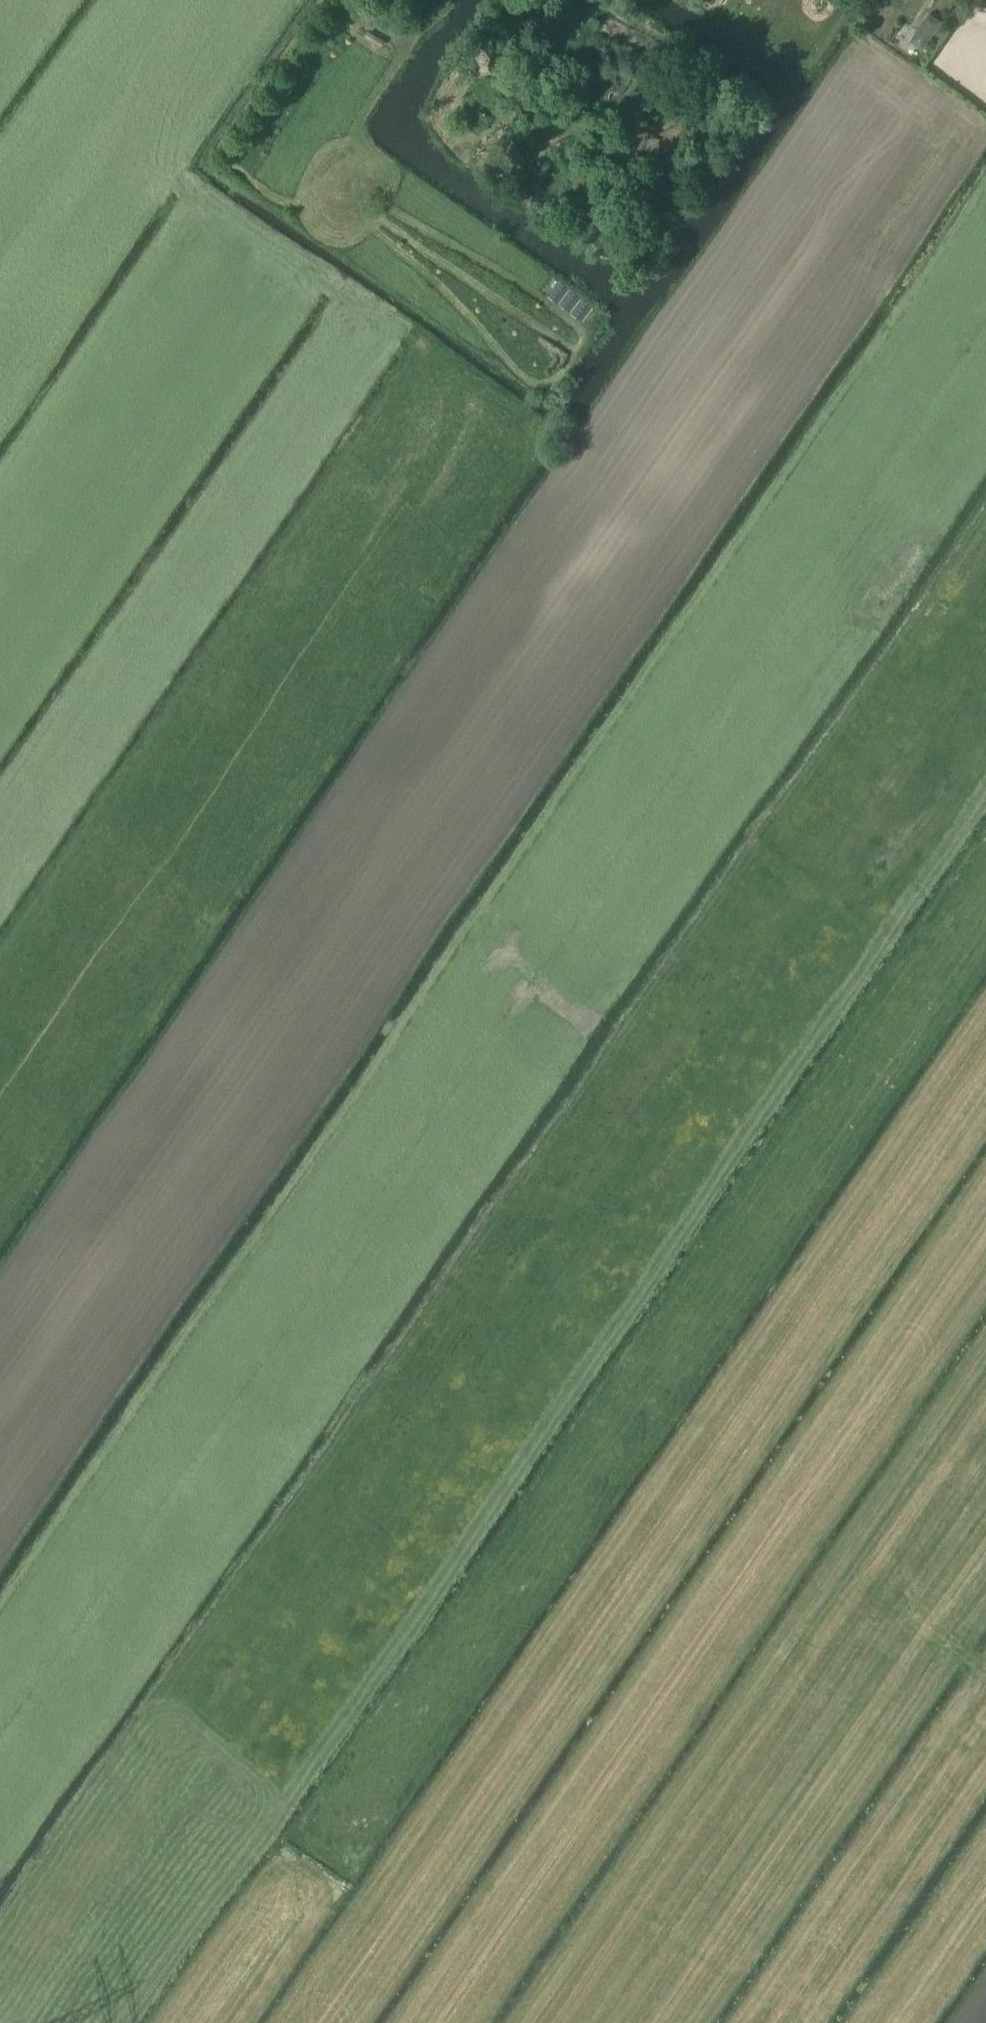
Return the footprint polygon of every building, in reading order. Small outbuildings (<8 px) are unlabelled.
[(985,65),(981,66),(977,69),(974,72),(972,76),(970,80),(969,84),(970,92),(972,96),(975,100),(980,104),(985,106),(985,65)]
